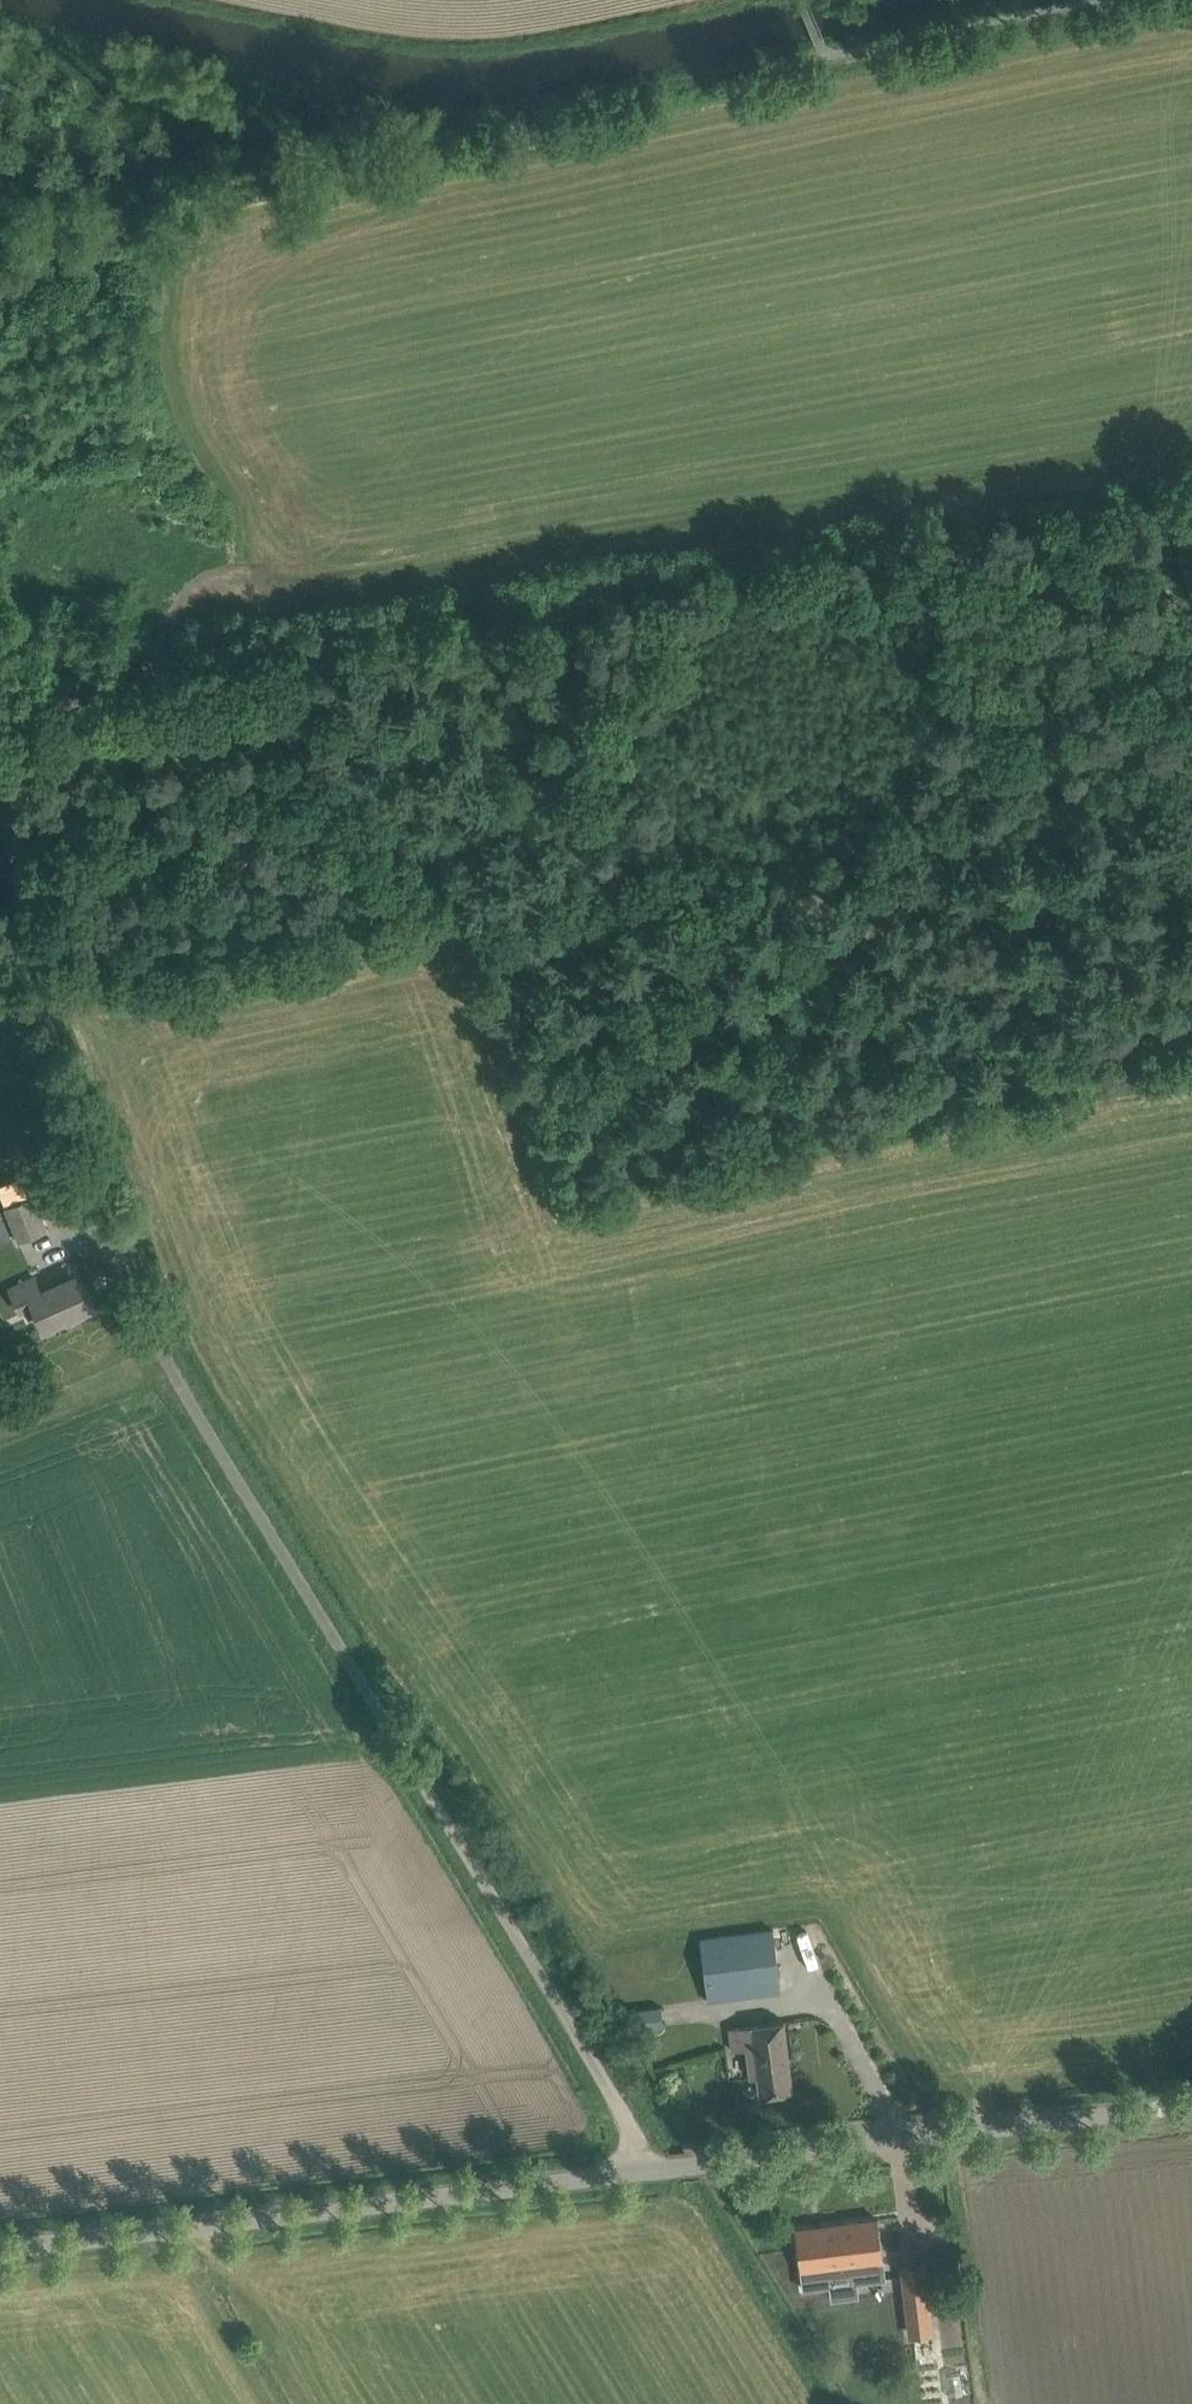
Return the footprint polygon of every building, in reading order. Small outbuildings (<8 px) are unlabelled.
[(49,1230),(35,1196),(6,1208),(20,1241),(49,1230)] [(15,1238),(6,1215),(0,1217),(0,1243),(15,1238)] [(34,1304),(45,1328),(61,1321),(60,1319),(67,1316),(68,1318),(91,1308),(76,1276),(43,1291),(36,1276),(10,1288),(21,1310),(34,1304)] [(701,1938),(709,1999),(781,1990),(773,1929),(701,1938)] [(633,2009),(635,2028),(664,2024),(662,2006),(633,2009)] [(758,2075),(761,2093),(793,2089),(784,2020),(730,2027),(733,2049),(747,2047),(751,2076),(758,2075)] [(878,2218),(796,2227),(799,2251),(801,2268),(804,2287),(833,2284),(857,2281),(886,2277),(881,2241),(878,2218)] [(929,2291),(904,2294),(909,2335),(934,2332),(929,2291)]
